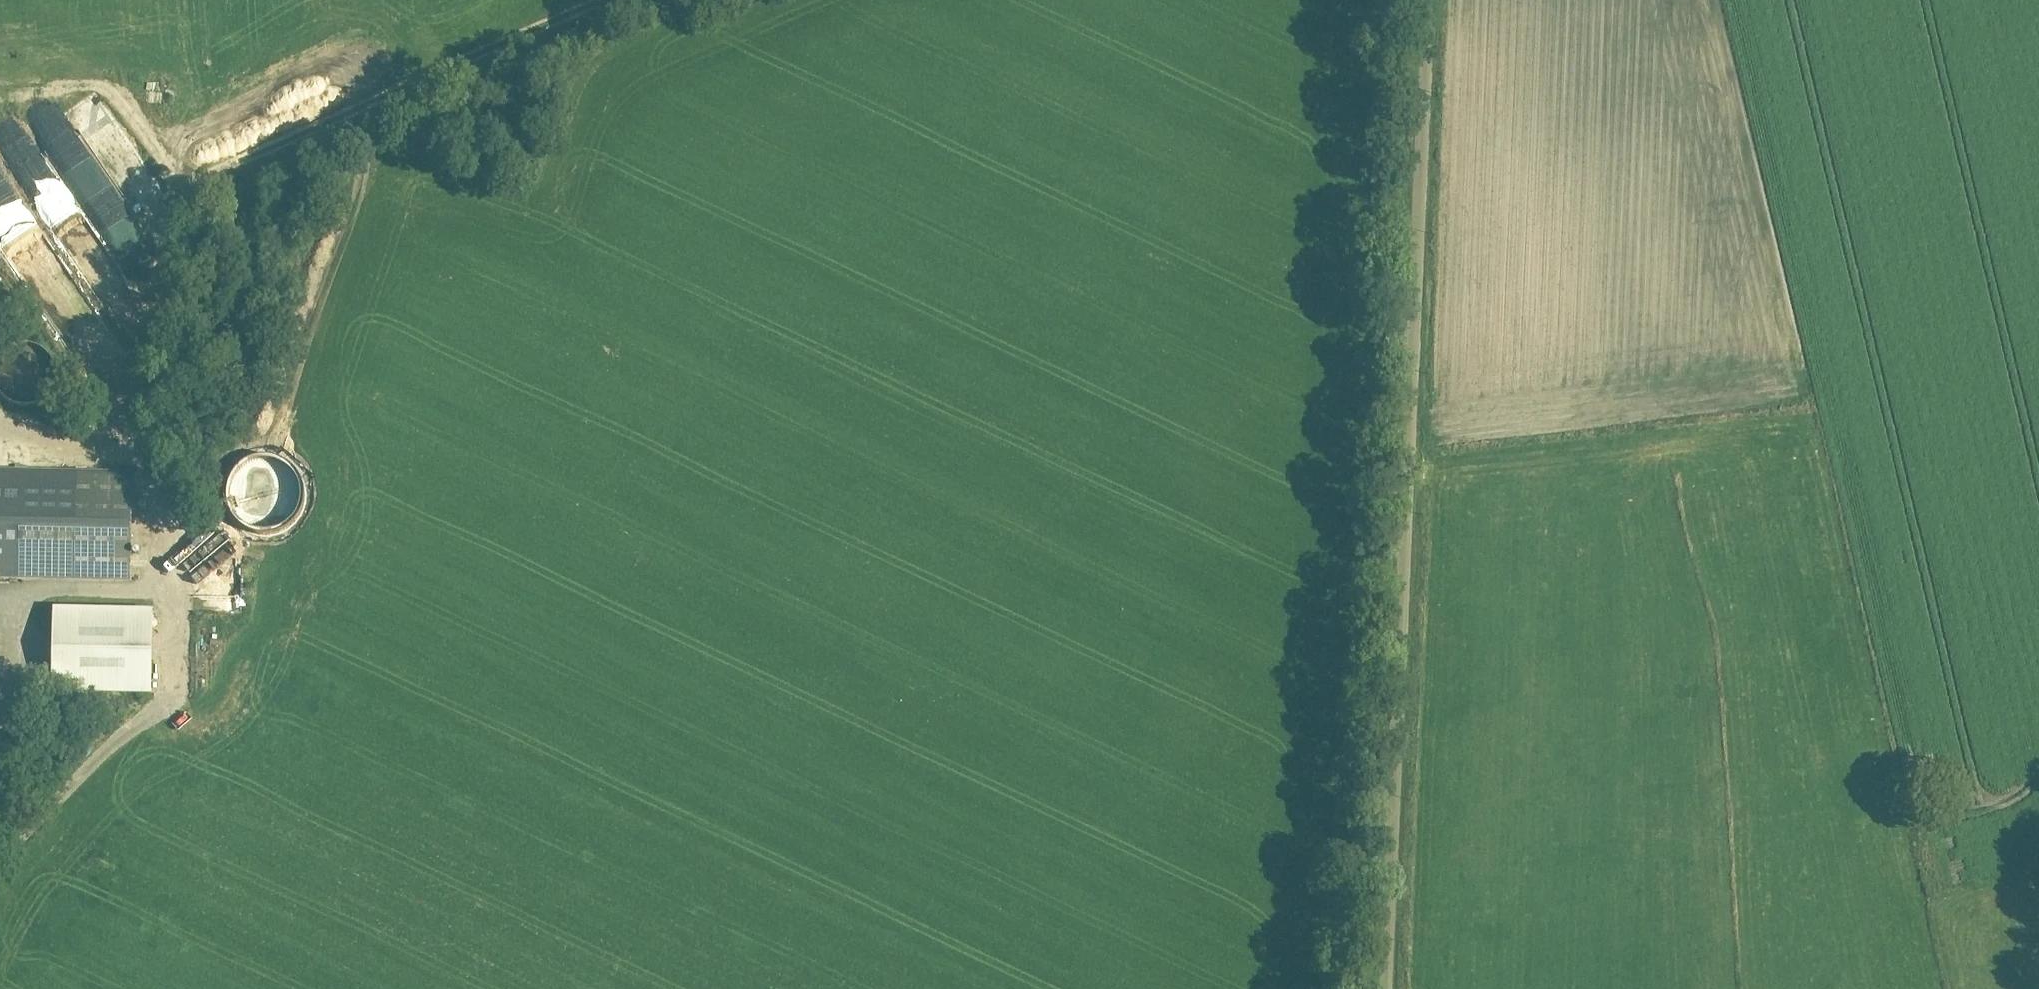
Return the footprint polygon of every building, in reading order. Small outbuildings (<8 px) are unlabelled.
[(133,576),(136,475),(0,472),(0,573),(133,576)] [(151,611),(53,611),(53,694),(151,694),(151,611)]
